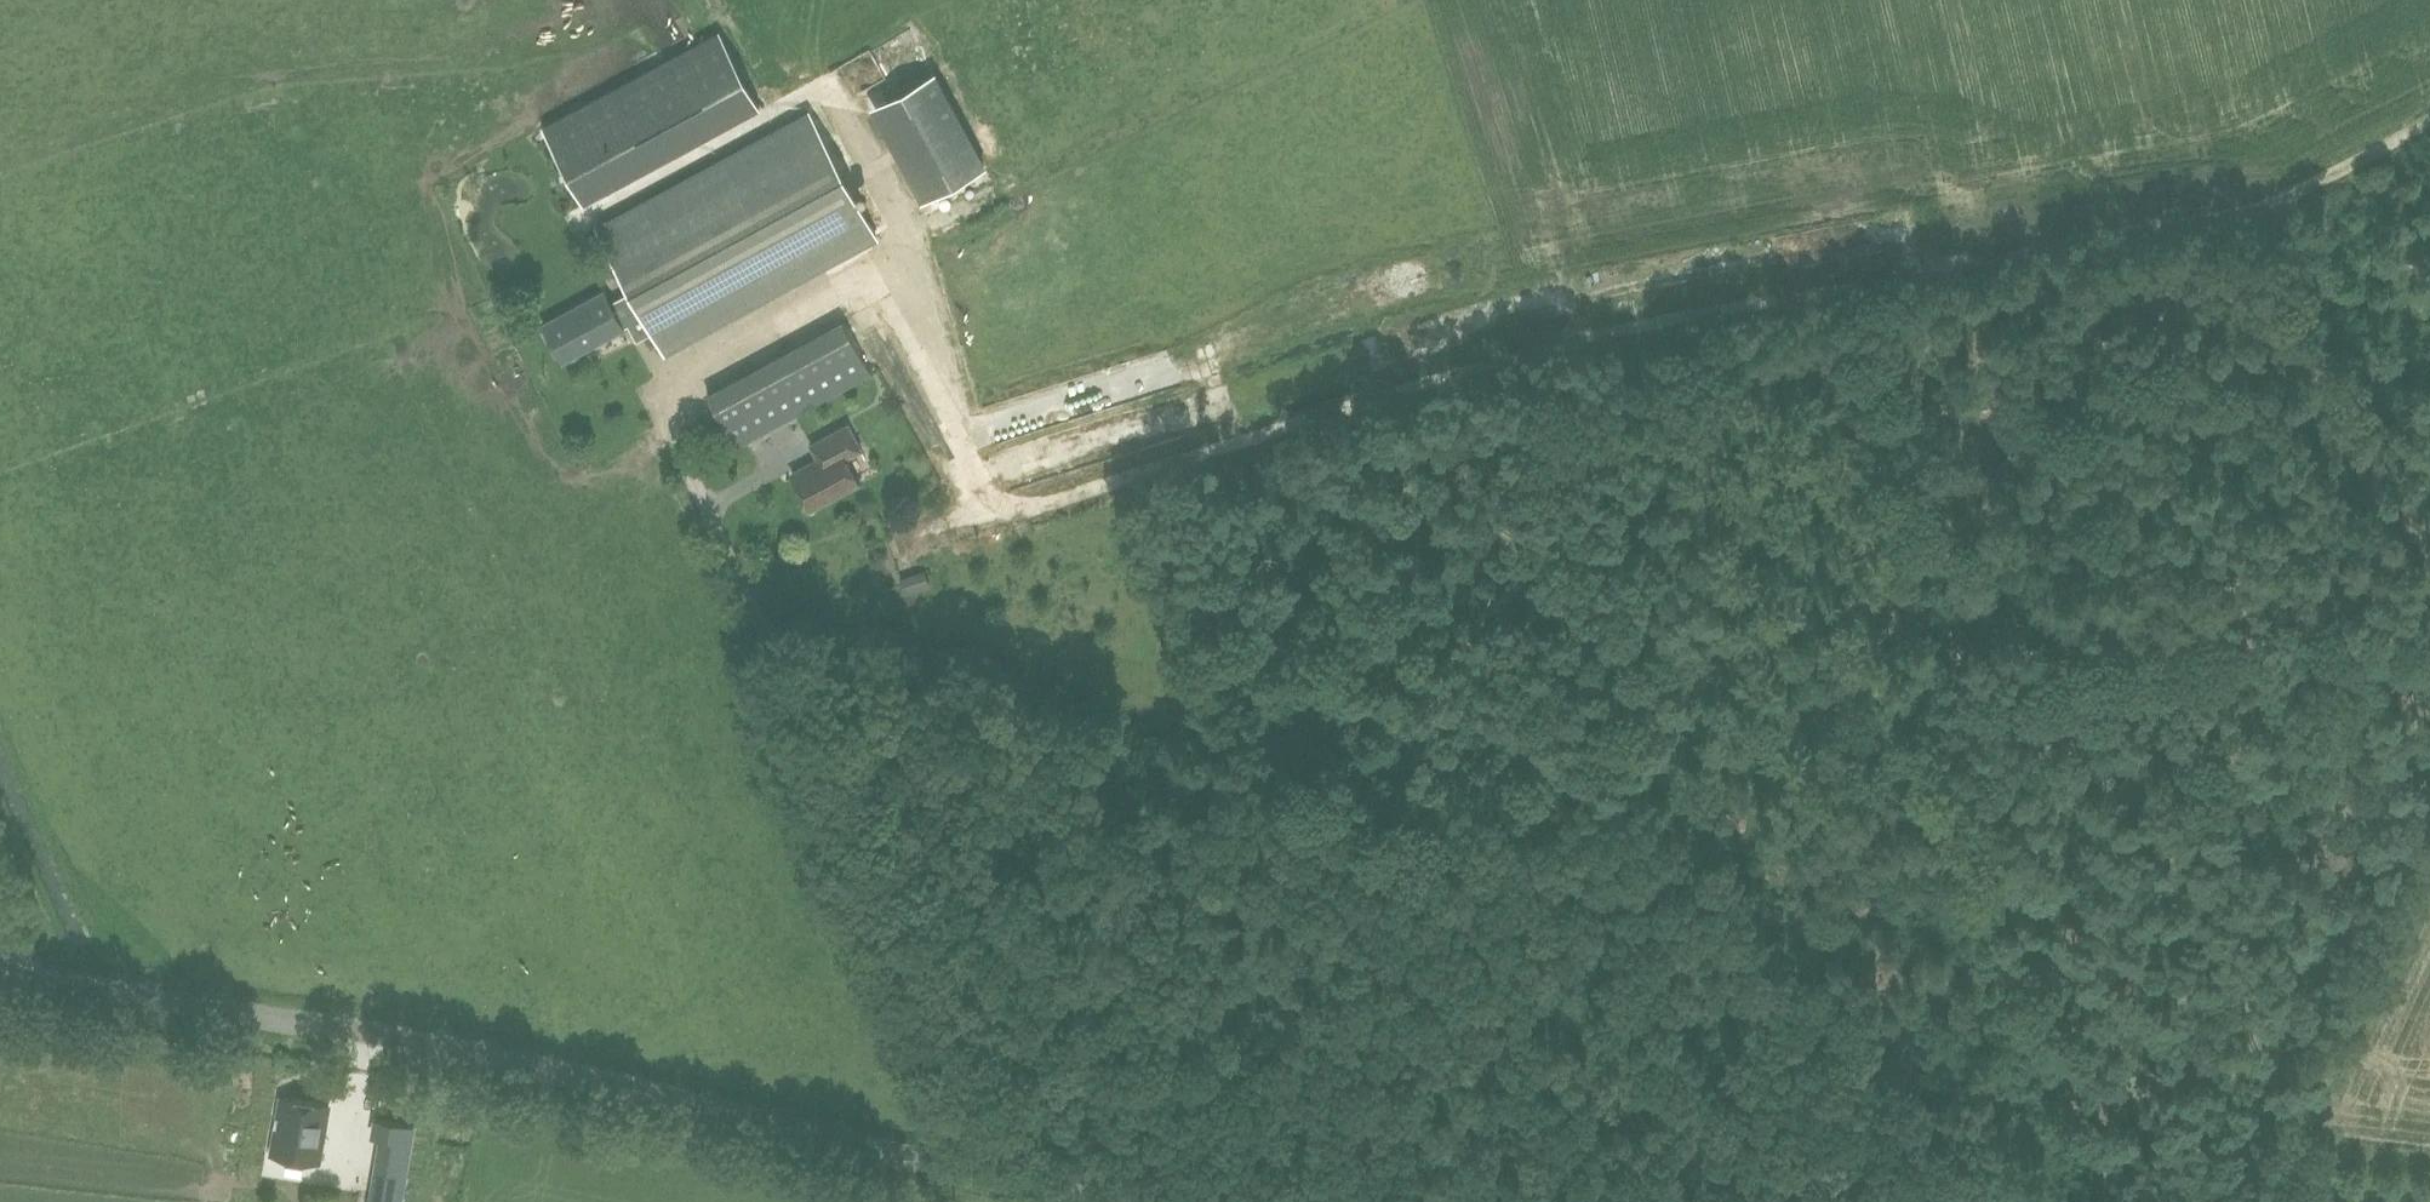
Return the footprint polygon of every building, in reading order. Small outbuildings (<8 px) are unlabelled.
[(542,130),(572,185),(748,88),(717,34),(542,130)] [(987,165),(935,70),(869,106),(921,201),(987,165)] [(597,229),(630,289),(640,308),(662,348),(870,235),(806,116),(597,229)] [(622,326),(619,320),(640,308),(630,289),(609,301),(603,290),(542,322),(562,358),(622,326)] [(735,446),(870,372),(844,323),(708,397),(735,446)] [(933,397),(944,381),(930,372),(919,388),(933,397)] [(857,481),(844,457),(860,448),(847,423),(817,440),(825,455),(792,473),(810,506),(857,481)] [(869,434),(859,439),(869,462),(879,457),(869,434)] [(922,577),(946,565),(939,549),(914,561),(922,577)] [(328,1103),(281,1095),(271,1153),(318,1161),(328,1103)] [(375,1118),(372,1135),(381,1137),(370,1201),(400,1201),(413,1125),(375,1118)]
